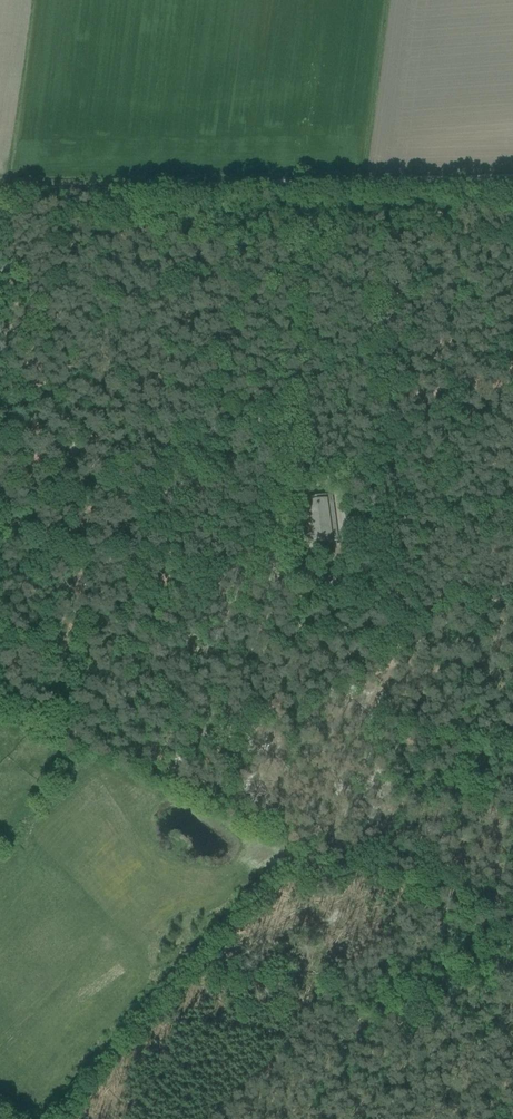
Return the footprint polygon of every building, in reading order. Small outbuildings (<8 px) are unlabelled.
[(308,498),(314,543),(338,539),(332,495),(308,498)] [(344,520),(342,520),(343,527),(352,526),(349,506),(342,507),(344,520)]
